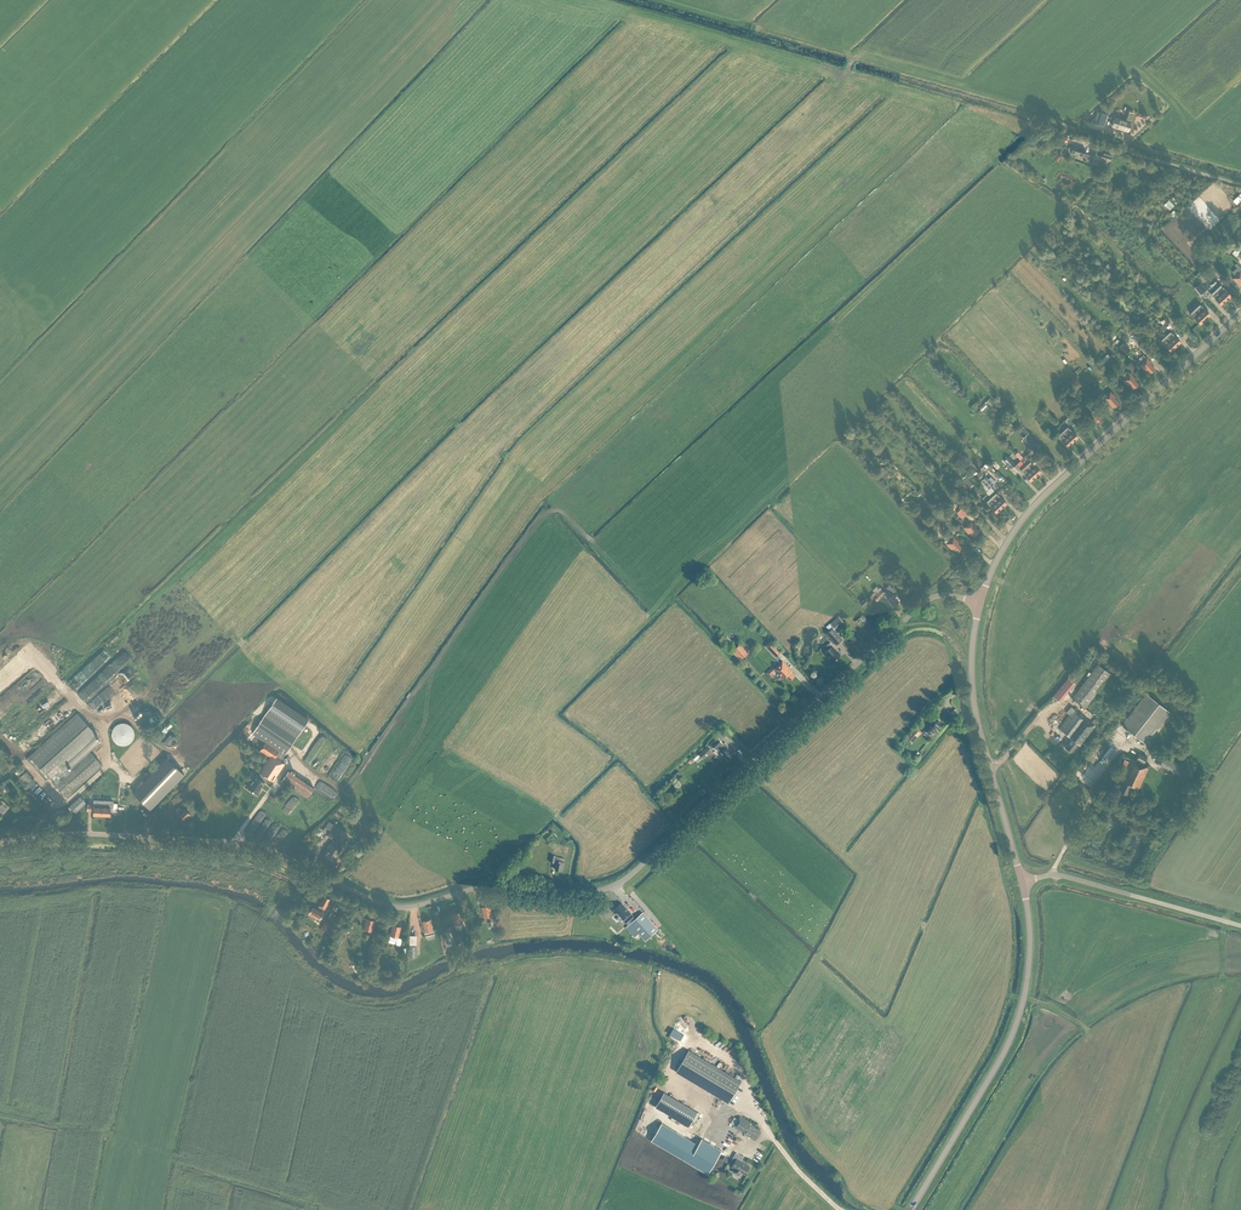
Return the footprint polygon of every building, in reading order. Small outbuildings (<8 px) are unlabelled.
[(1094,123),(1103,126),(1107,115),(1098,112),(1094,123)] [(1126,121),(1118,118),(1115,117),(1112,126),(1115,127),(1128,131),(1131,122),(1130,122),(1131,120),(1133,120),(1135,113),(1129,112),(1126,121)] [(1085,148),(1073,144),(1072,145),(1069,144),(1067,151),(1071,152),(1070,153),(1082,157),(1085,148)] [(1100,150),(1097,149),(1095,157),(1094,157),(1092,162),(1105,166),(1107,161),(1109,161),(1111,154),(1105,152),(1105,151),(1100,149),(1100,150)] [(1170,200),(1169,199),(1164,204),(1169,209),(1174,204),(1173,203),(1173,202),(1171,199),(1170,200)] [(1159,253),(1161,252),(1151,241),(1150,243),(1159,253)] [(1228,280),(1232,277),(1225,270),(1221,273),(1228,280)] [(1240,271),(1233,278),(1238,284),(1239,283),(1240,285),(1240,272),(1240,271)] [(1210,293),(1200,282),(1198,284),(1198,283),(1195,286),(1195,287),(1205,299),(1210,293)] [(1213,287),(1217,291),(1222,287),(1218,283),(1213,287)] [(1218,296),(1220,294),(1217,291),(1213,287),(1209,291),(1213,296),(1216,294),(1218,296)] [(1220,294),(1226,300),(1231,295),(1225,289),(1223,287),(1220,290),(1222,292),(1220,294)] [(1226,300),(1220,294),(1218,296),(1216,294),(1213,296),(1215,299),(1220,305),(1226,300)] [(1194,318),(1204,308),(1201,305),(1201,306),(1197,302),(1188,310),(1192,314),(1191,315),(1194,318)] [(1204,308),(1194,318),(1200,324),(1210,314),(1204,308)] [(1163,334),(1167,338),(1172,334),(1168,330),(1163,334)] [(1172,334),(1167,338),(1170,341),(1175,347),(1180,342),(1173,333),(1172,334)] [(1165,345),(1170,341),(1167,338),(1163,334),(1159,338),(1163,342),(1165,345)] [(1170,351),(1175,347),(1170,341),(1165,345),(1170,351)] [(1118,348),(1124,355),(1130,349),(1124,342),(1118,348)] [(1111,357),(1104,349),(1095,357),(1102,364),(1111,357)] [(1152,363),(1143,354),(1136,361),(1139,365),(1144,370),(1145,369),(1149,373),(1155,368),(1151,364),(1152,363)] [(1125,377),(1123,380),(1128,385),(1129,385),(1133,389),(1138,384),(1134,379),(1135,379),(1129,371),(1127,373),(1126,372),(1123,375),(1125,377)] [(1095,398),(1099,394),(1094,389),(1090,392),(1095,398)] [(1113,407),(1118,402),(1114,398),(1115,397),(1110,391),(1103,398),(1108,404),(1109,403),(1113,407)] [(991,407),(995,403),(990,398),(986,401),(991,407)] [(1078,405),(1076,403),(1073,406),(1079,413),(1083,410),(1078,405)] [(1096,422),(1101,417),(1098,413),(1099,412),(1094,407),(1086,414),(1091,419),(1092,418),(1096,422)] [(1072,426),(1077,422),(1071,415),(1066,419),(1072,426)] [(1067,436),(1073,442),(1078,437),(1070,429),(1065,425),(1061,429),(1065,433),(1067,436)] [(1061,429),(1056,433),(1059,437),(1060,439),(1067,447),(1073,442),(1067,436),(1065,433),(1061,429)] [(1031,456),(1028,453),(1020,459),(1024,463),(1028,459),(1028,458),(1031,456)] [(967,466),(972,461),(965,454),(960,458),(967,466)] [(1024,463),(1020,459),(1015,464),(1009,456),(1004,460),(1014,472),(1019,468),(1024,463)] [(1027,467),(1032,463),(1028,459),(1024,463),(1027,467)] [(1023,472),(1027,467),(1024,463),(1019,468),(1023,472)] [(1028,468),(1035,476),(1041,471),(1038,468),(1041,466),(1041,465),(1039,463),(1038,463),(1035,465),(1033,463),(1032,463),(1027,467),(1028,468)] [(884,475),(888,471),(883,467),(880,470),(884,475)] [(1030,481),(1035,476),(1027,468),(1026,469),(1022,473),(1030,481)] [(1000,480),(1003,477),(997,470),(994,474),(1000,480)] [(979,480),(983,476),(980,472),(975,476),(979,480)] [(977,482),(968,473),(963,478),(971,487),(977,482)] [(995,502),(1001,508),(1006,503),(1001,497),(1000,497),(994,491),(995,491),(991,486),(996,482),(991,476),(988,478),(986,476),(978,483),(989,495),(993,499),(995,502)] [(988,503),(993,499),(989,495),(984,499),(988,503)] [(988,503),(988,504),(991,506),(990,507),(996,513),(1001,508),(995,502),(993,499),(988,503)] [(930,512),(934,508),(930,503),(926,507),(930,512)] [(960,509),(966,517),(970,513),(964,506),(960,509)] [(937,510),(933,514),(944,525),(948,521),(937,510)] [(974,536),(979,531),(975,527),(976,526),(971,520),(964,527),(969,533),(970,532),(974,536)] [(947,526),(952,531),(955,528),(954,527),(955,525),(951,521),(947,526)] [(953,537),(951,535),(946,539),(949,541),(946,543),(951,549),(952,548),(956,552),(961,547),(958,543),(959,542),(954,537),(953,537)] [(885,593),(883,594),(887,598),(887,599),(893,605),(898,600),(892,594),(895,591),(889,585),(886,588),(888,591),(887,592),(886,591),(884,592),(885,593)] [(873,597),(881,589),(880,587),(870,596),(871,598),(873,597)] [(873,597),(877,601),(880,598),(883,594),(885,593),(884,592),(881,589),(873,597)] [(835,628),(843,621),(838,615),(827,626),(829,628),(833,625),(835,628)] [(836,644),(842,638),(832,627),(826,633),(836,644)] [(733,641),(727,635),(723,639),(728,645),(733,641)] [(776,656),(781,651),(771,640),(766,645),(776,656)] [(832,645),(829,642),(826,645),(829,648),(824,652),(833,661),(837,658),(837,657),(841,654),(832,645)] [(741,655),(745,651),(739,644),(735,649),(741,655)] [(790,680),(794,675),(791,671),(782,661),(775,668),(784,678),(786,676),(790,680)] [(1085,708),(1110,674),(1098,664),(1072,698),(1085,708)] [(119,675),(101,692),(107,699),(125,682),(119,675)] [(1073,681),(1068,677),(1052,696),(1057,700),(1073,681)] [(1145,743),(1169,712),(1145,693),(1121,725),(1145,743)] [(277,698),(253,733),(266,742),(260,750),(270,757),(259,772),(261,773),(258,777),(255,776),(253,780),(252,779),(250,782),(251,783),(248,787),(257,793),(264,782),(265,782),(268,778),(273,781),(285,764),(281,761),(309,720),(277,698)] [(1080,745),(1094,726),(1091,723),(1091,722),(1071,706),(1066,712),(1070,716),(1060,729),(1072,738),(1065,747),(1071,751),(1077,743),(1080,745)] [(69,770),(65,765),(98,735),(77,713),(29,756),(50,779),(51,777),(55,782),(54,783),(67,798),(72,793),(71,792),(102,765),(89,751),(69,770)] [(930,733),(938,726),(937,724),(941,721),(940,721),(941,720),(939,717),(938,718),(936,716),(929,722),(924,726),(930,733)] [(124,745),(127,745),(130,743),(132,741),(134,738),(134,735),(134,732),(133,729),(132,727),(130,725),(127,723),(124,723),(121,723),(118,724),(115,726),(113,728),(112,731),(112,734),(112,737),(113,740),(115,742),(118,744),(121,745),(124,745)] [(913,742),(921,732),(915,727),(907,737),(913,742)] [(721,738),(726,733),(723,729),(717,734),(721,738)] [(723,743),(717,736),(710,743),(716,749),(721,744),(722,745),(718,748),(728,759),(734,753),(727,746),(729,745),(725,741),(723,743)] [(703,758),(712,750),(707,745),(699,753),(703,758)] [(1146,757),(1139,753),(1135,761),(1130,759),(1129,762),(1124,759),(1120,767),(1125,769),(1123,775),(1122,774),(1119,772),(1117,776),(1121,778),(1119,784),(1120,784),(1117,790),(1127,795),(1130,789),(1137,792),(1149,766),(1143,763),(1146,757)] [(1180,775),(1185,767),(1162,755),(1158,763),(1180,775)] [(133,793),(150,809),(184,774),(167,758),(133,793)] [(290,787),(297,776),(288,770),(282,781),(290,787)] [(678,779),(683,775),(679,770),(674,774),(678,779)] [(20,776),(30,788),(35,783),(25,772),(20,776)] [(297,776),(290,787),(307,798),(314,788),(297,776)] [(102,815),(102,800),(94,800),(94,804),(88,804),(87,810),(93,811),(93,814),(102,815)] [(102,800),(102,815),(110,815),(110,808),(112,808),(113,801),(102,800)] [(196,811),(191,807),(189,805),(185,809),(179,815),(184,820),(190,813),(192,815),(196,811)] [(336,840),(339,835),(338,835),(342,829),(329,821),(325,827),(329,830),(327,835),(333,839),(336,840)] [(341,843),(344,838),(339,835),(336,840),(333,839),(332,842),(331,841),(324,853),(325,854),(324,856),(329,859),(331,855),(335,858),(341,847),(339,846),(340,843),(341,843)] [(564,860),(565,858),(556,856),(556,854),(552,854),(550,861),(554,862),(554,860),(556,860),(555,867),(556,867),(556,869),(561,870),(562,868),(563,868),(565,860),(564,860)] [(327,903),(329,899),(324,896),(321,902),(320,902),(318,906),(319,906),(317,909),(313,907),(309,914),(319,919),(324,909),(325,909),(328,904),(327,903)] [(628,924),(635,917),(631,913),(628,910),(629,909),(622,902),(617,906),(620,910),(618,913),(621,916),(623,915),(624,916),(622,917),(624,919),(624,920),(628,924)] [(484,917),(492,915),(489,905),(481,907),(484,917)] [(457,933),(463,932),(463,928),(464,928),(462,922),(463,922),(460,912),(452,914),(457,933)] [(645,939),(658,928),(643,912),(626,927),(635,936),(637,935),(641,940),(643,937),(645,939)] [(356,925),(359,915),(354,913),(351,923),(356,925)] [(372,931),(375,920),(367,918),(364,929),(372,931)] [(426,937),(434,935),(430,919),(422,921),(426,937)] [(330,935),(335,926),(325,920),(320,929),(330,935)] [(398,937),(401,926),(393,924),(390,935),(391,935),(391,936),(390,936),(389,941),(396,943),(395,944),(396,944),(396,945),(400,946),(402,938),(398,937)] [(455,931),(453,931),(452,926),(441,928),(441,929),(439,929),(440,934),(441,938),(444,938),(446,947),(457,945),(455,935),(456,935),(455,931)] [(417,957),(417,945),(409,946),(409,950),(408,950),(408,954),(409,954),(410,957),(417,957)] [(729,1102),(742,1080),(689,1049),(676,1070),(729,1102)] [(689,1126),(698,1111),(664,1091),(655,1106),(689,1126)] [(752,1122),(741,1115),(739,1118),(734,1116),(731,1122),(735,1124),(734,1126),(745,1132),(746,1130),(756,1137),(761,1129),(751,1123),(752,1122)] [(729,1149),(736,1136),(712,1121),(704,1134),(729,1149)] [(698,1144),(662,1122),(652,1139),(708,1173),(721,1151),(722,1149),(702,1137),(701,1139),(698,1144)] [(746,1173),(750,1165),(741,1160),(744,1155),(736,1151),(732,1159),(735,1161),(732,1165),(736,1167),(734,1170),(740,1174),(742,1171),(746,1173)]
